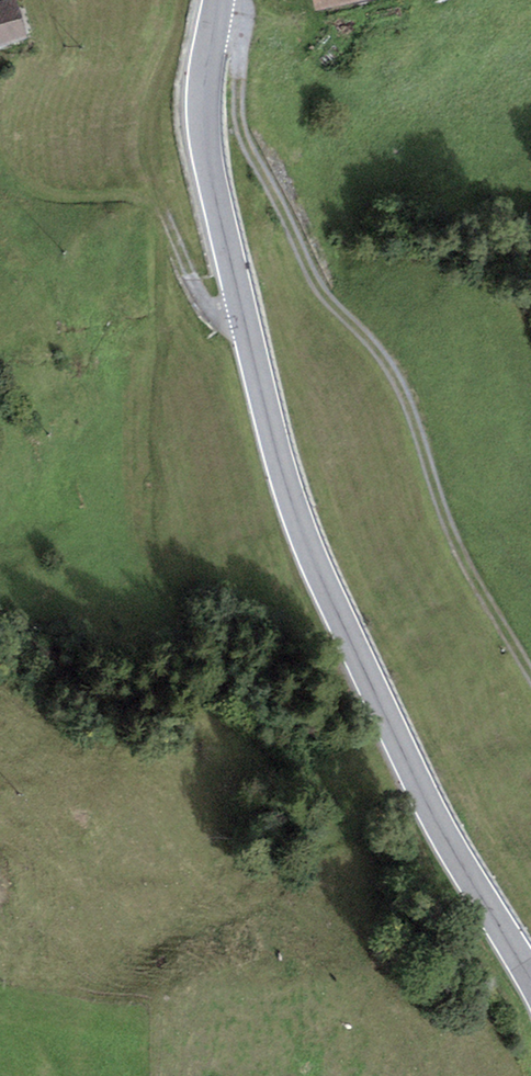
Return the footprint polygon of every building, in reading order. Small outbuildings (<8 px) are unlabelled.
[(332,20),(440,1),(440,0),(328,0),(332,20)] [(0,12),(0,55),(42,46),(33,5),(0,12)]
